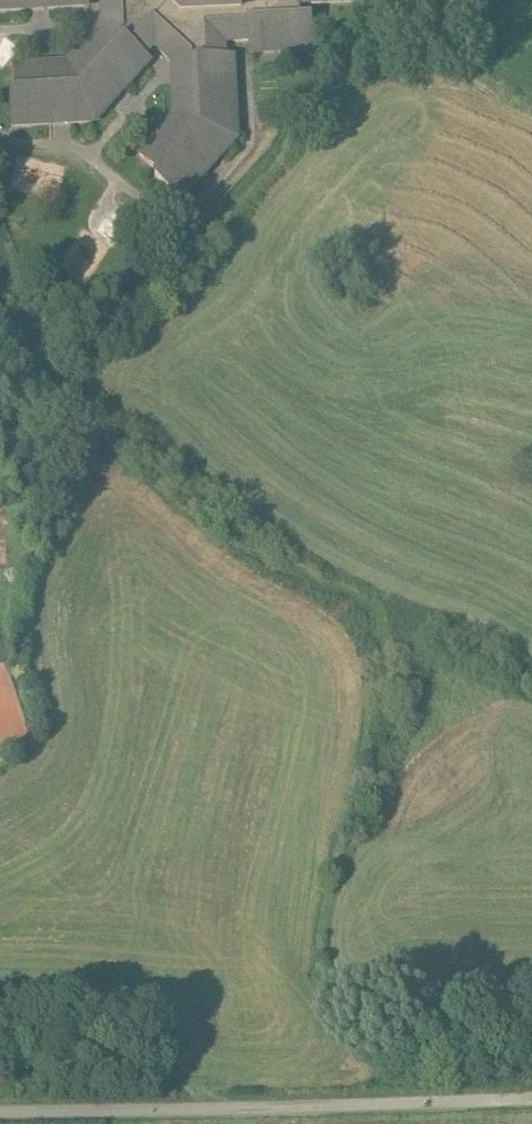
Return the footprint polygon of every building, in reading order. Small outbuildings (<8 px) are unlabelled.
[(31,7),(31,0),(0,0),(0,9),(31,7)] [(103,22),(67,62),(62,62),(62,68),(49,69),(49,62),(14,64),(15,89),(10,89),(12,124),(52,122),(51,113),(67,113),(68,121),(94,120),(111,101),(105,95),(116,84),(122,89),(149,60),(142,54),(153,43),(172,61),(175,114),(172,118),(176,123),(167,132),(163,127),(140,153),(158,170),(154,174),(180,197),(207,168),(201,162),(211,150),(217,156),(236,136),(235,111),(226,111),(225,96),(233,95),(232,55),(224,56),(223,40),(251,38),(252,44),(268,43),(268,50),(313,47),(312,16),(301,16),(300,0),(102,0),(103,22)]
